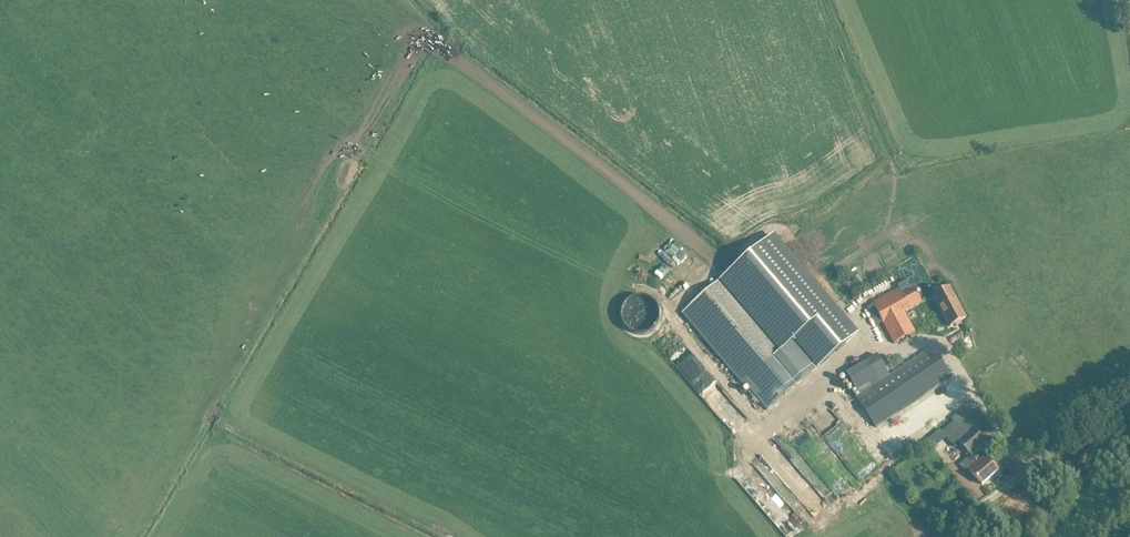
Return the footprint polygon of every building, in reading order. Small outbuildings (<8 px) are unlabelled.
[(720,281),(684,312),(744,383),(767,411),(856,335),(773,236),(720,281)] [(922,303),(914,288),(909,280),(898,286),(899,288),(871,303),(894,344),(915,333),(904,312),(922,303)] [(949,289),(935,297),(951,327),(965,319),(949,289)] [(860,366),(846,373),(859,395),(856,396),(857,398),(856,398),(876,428),(879,426),(880,427),(943,383),(952,376),(939,357),(932,361),(926,352),(923,354),(914,360),(891,377),(877,355),(868,361),(866,358),(858,363),(860,366)] [(954,422),(945,429),(942,432),(955,447),(960,444),(969,455),(984,441),(974,430),(966,436),(954,422)] [(976,456),(968,463),(965,466),(982,485),(998,471),(986,457),(981,461),(976,456)]
